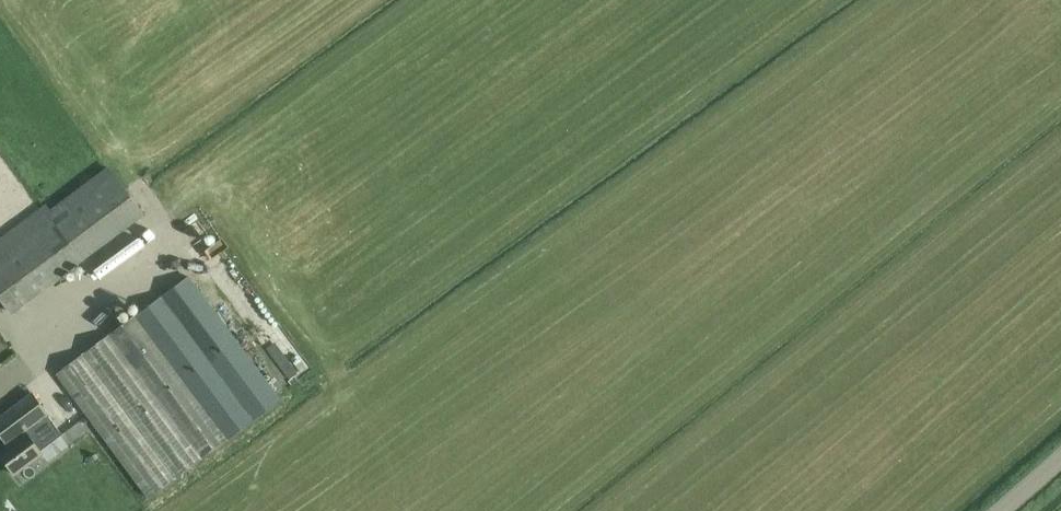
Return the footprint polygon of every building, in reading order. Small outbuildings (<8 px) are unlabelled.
[(144,214),(109,166),(50,210),(46,203),(0,237),(0,299),(12,315),(144,214)] [(280,399),(188,275),(56,374),(148,499),(280,399)] [(7,449),(4,451),(0,451),(0,460),(4,461),(15,476),(42,455),(40,451),(62,434),(49,418),(51,416),(32,392),(0,417),(0,437),(7,446),(5,447),(7,449)]
